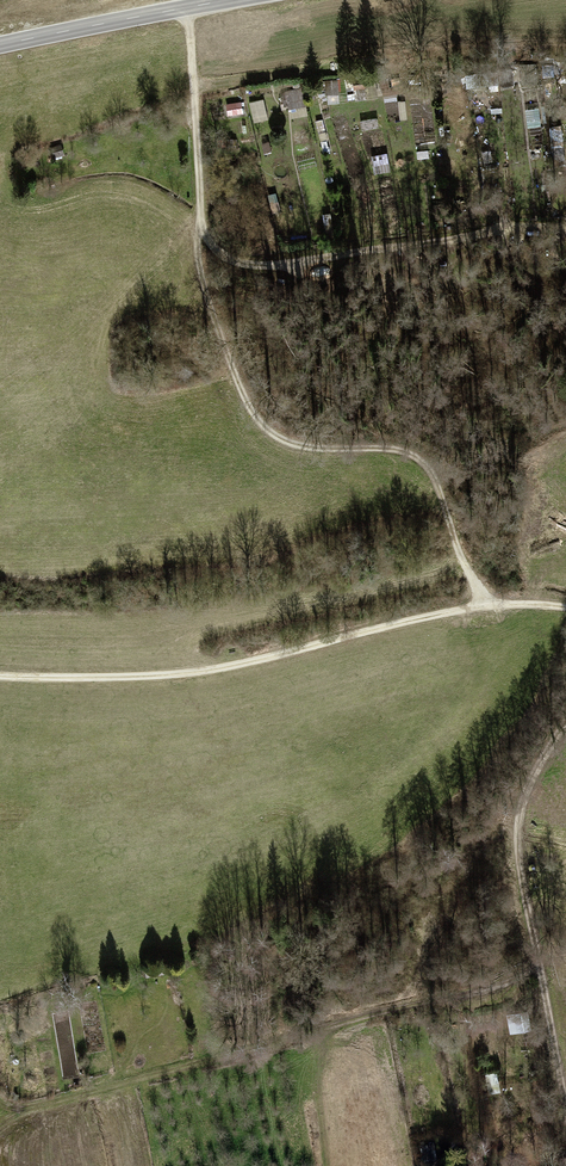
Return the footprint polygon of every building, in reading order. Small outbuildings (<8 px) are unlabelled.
[(356,101),(380,97),(377,78),(353,81),(356,101)] [(327,79),(327,94),(341,94),(341,79),(327,79)] [(285,92),(290,118),(309,115),(304,88),(285,92)] [(251,101),(254,122),(268,120),(266,99),(251,101)] [(227,114),(244,113),(244,101),(227,102),(227,114)] [(542,109),(526,108),(525,126),(542,126),(542,109)] [(553,157),(565,156),(563,126),(551,126),(553,157)] [(375,173),(391,171),(388,153),(372,155),(375,173)] [(524,1031),(521,1013),(509,1015),(512,1033),(524,1031)] [(489,1091),(500,1090),(499,1072),(488,1073),(489,1091)] [(437,1162),(436,1145),(424,1146),(426,1163),(437,1162)]
